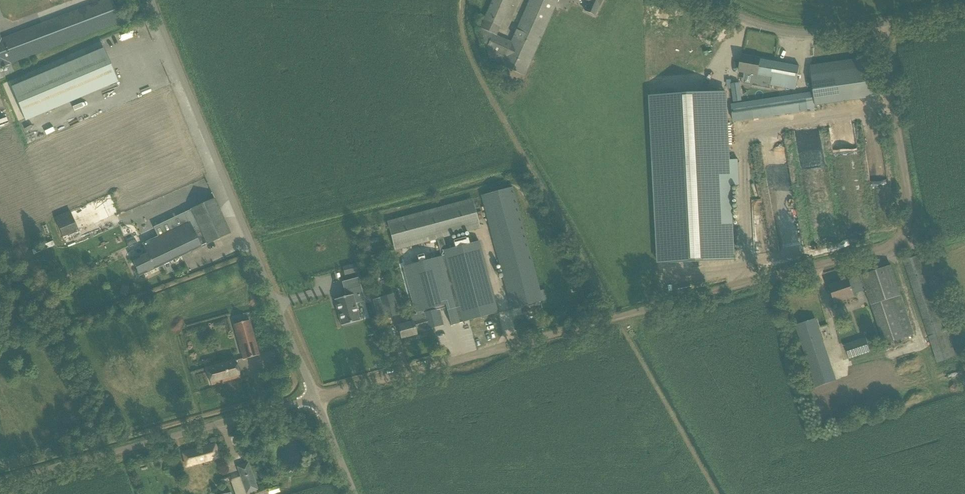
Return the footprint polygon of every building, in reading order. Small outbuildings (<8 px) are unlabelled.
[(11,64),(121,22),(113,0),(107,0),(2,40),(0,36),(0,69),(11,65),(11,64)] [(524,76),(558,0),(530,0),(511,43),(496,36),(512,0),(493,0),(480,29),(489,61),(524,76)] [(589,1),(591,3),(589,7),(587,6),(585,11),(594,16),(599,6),(602,0),(586,0),(589,1)] [(11,88),(26,122),(118,82),(104,49),(11,88)] [(741,65),(740,72),(755,74),(753,85),(753,86),(770,89),(771,85),(796,90),(797,82),(800,66),(761,59),(742,56),(741,65)] [(814,64),(819,105),(874,98),(869,57),(814,64)] [(731,86),(733,100),(741,99),(739,81),(731,83),(731,80),(727,80),(727,86),(731,86)] [(650,95),(654,164),(729,160),(725,92),(650,95)] [(733,120),(809,110),(807,92),(731,103),(733,120)] [(831,148),(835,149),(839,149),(843,147),(847,145),(850,142),(852,137),(852,133),(852,129),(850,124),(847,121),(844,119),(838,117),(834,117),(830,118),(826,120),(823,124),(821,128),(820,133),(821,138),(823,142),(826,145),(831,148)] [(733,260),(730,187),(729,160),(654,164),(659,264),(733,260)] [(729,160),(730,187),(739,186),(738,160),(729,160)] [(481,195),(512,309),(542,301),(512,187),(481,195)] [(132,260),(140,276),(201,247),(201,246),(207,243),(207,244),(230,233),(215,199),(184,213),(188,223),(143,244),(147,253),(132,260)] [(471,201),(387,223),(395,252),(437,241),(440,255),(443,254),(444,256),(403,266),(414,313),(421,311),(421,314),(411,317),(413,322),(398,326),(402,338),(416,335),(415,329),(425,326),(426,330),(443,325),(439,309),(446,307),(450,323),(497,311),(478,241),(447,250),(443,237),(478,228),(471,201)] [(55,218),(63,237),(80,230),(71,212),(55,218)] [(53,240),(31,250),(33,255),(55,245),(53,240)] [(904,261),(938,363),(959,355),(951,329),(944,332),(918,256),(904,261)] [(867,289),(885,344),(914,335),(891,265),(862,275),(862,277),(849,281),(849,280),(830,286),(836,302),(854,296),(854,294),(867,289)] [(122,285),(120,294),(126,296),(129,287),(122,285)] [(578,285),(570,287),(572,293),(580,291),(578,285)] [(345,290),(346,296),(335,300),(342,326),(360,321),(353,295),(363,293),(361,286),(345,290)] [(399,315),(395,299),(381,303),(385,319),(399,315)] [(796,326),(816,388),(836,381),(816,319),(796,326)] [(250,320),(234,325),(238,337),(245,335),(248,345),(240,347),(244,360),(259,355),(250,320)] [(844,345),(850,359),(871,352),(866,337),(844,345)] [(207,368),(212,385),(240,377),(235,360),(207,368)] [(183,452),(186,467),(219,458),(216,444),(183,452)] [(247,493),(259,490),(256,483),(258,482),(251,462),(237,467),(247,493)]
